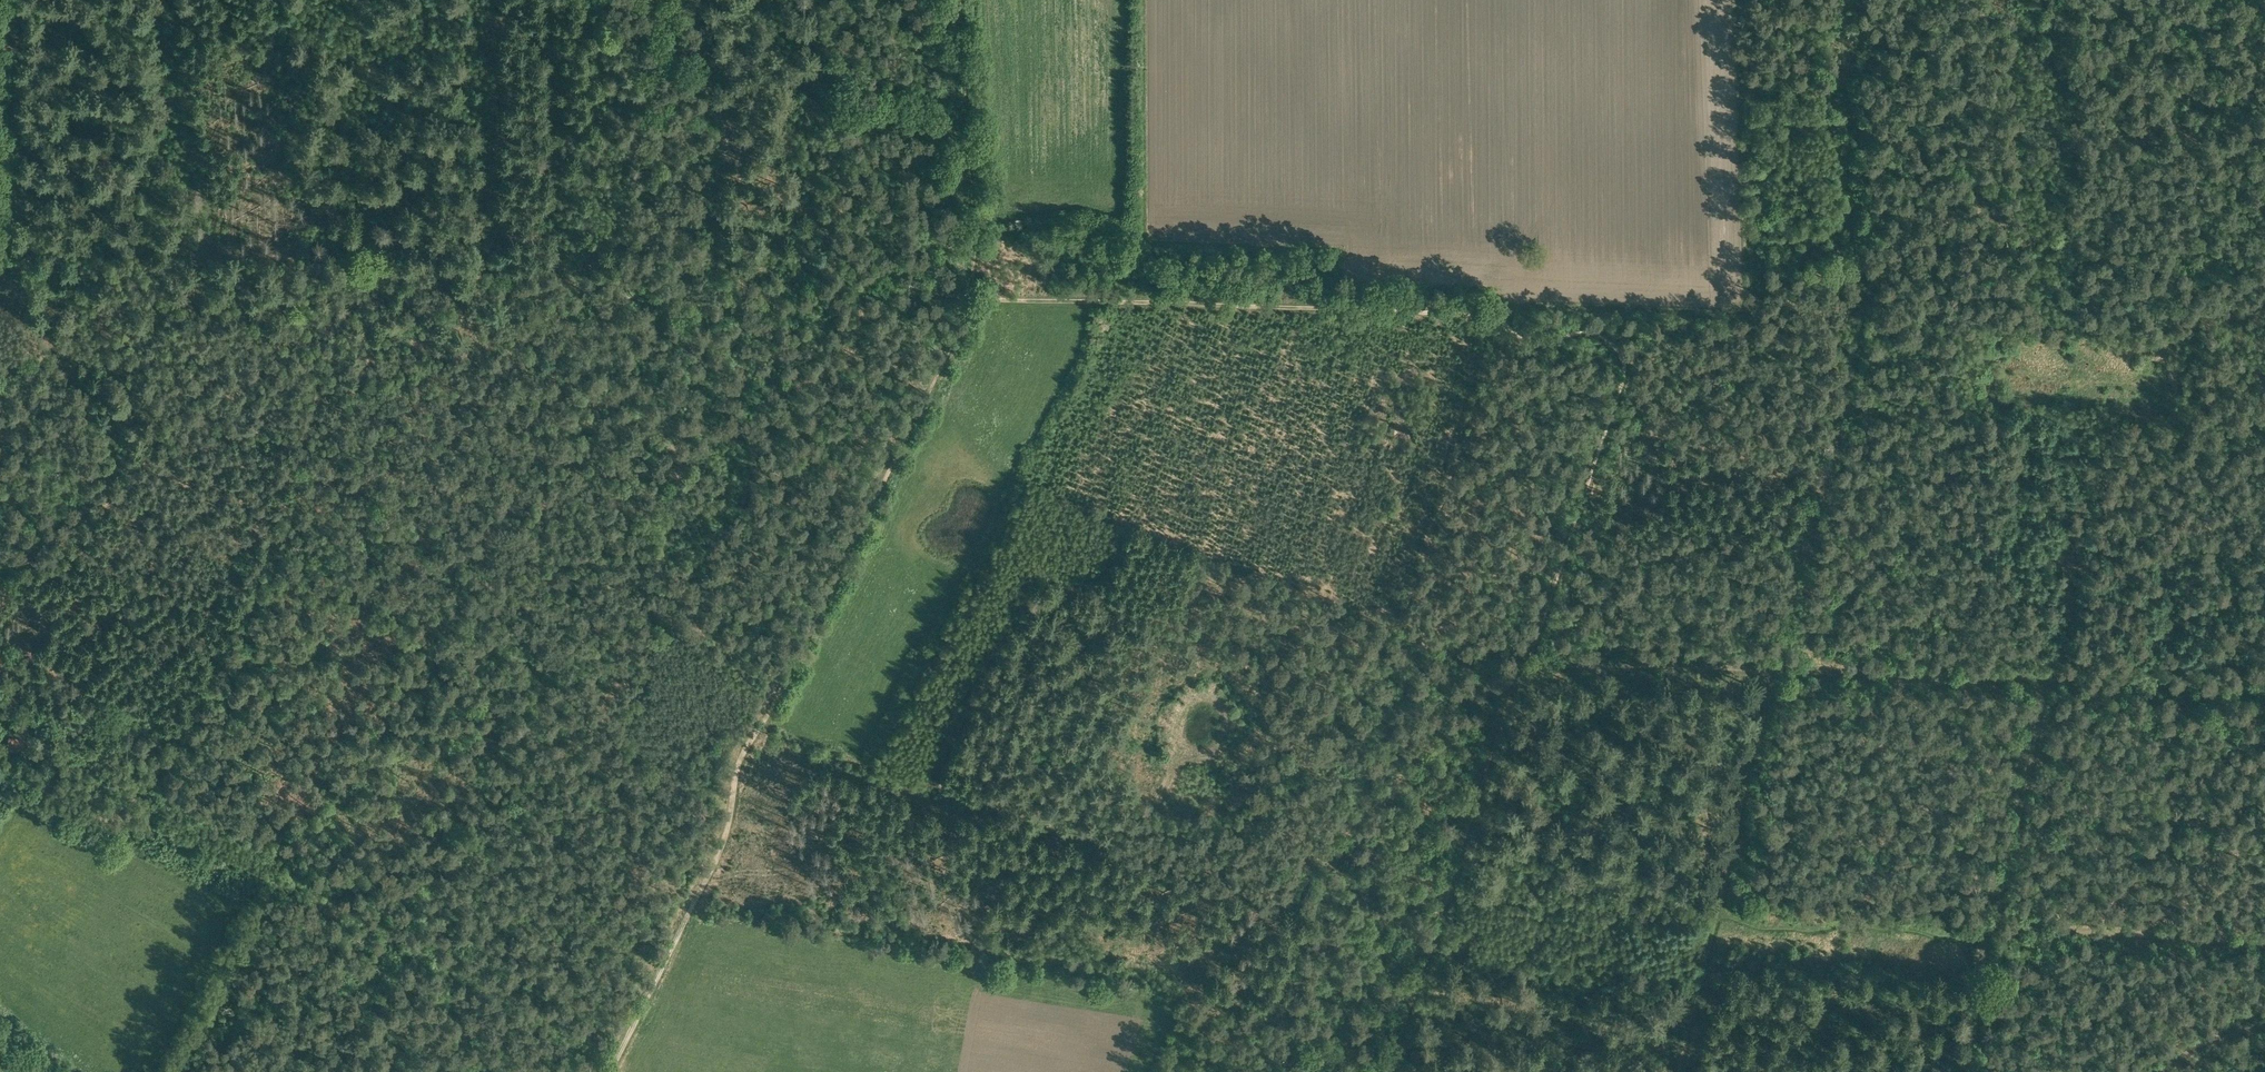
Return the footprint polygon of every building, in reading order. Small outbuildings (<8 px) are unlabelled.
[(25,738),(9,736),(8,751),(23,752),(25,738)]
